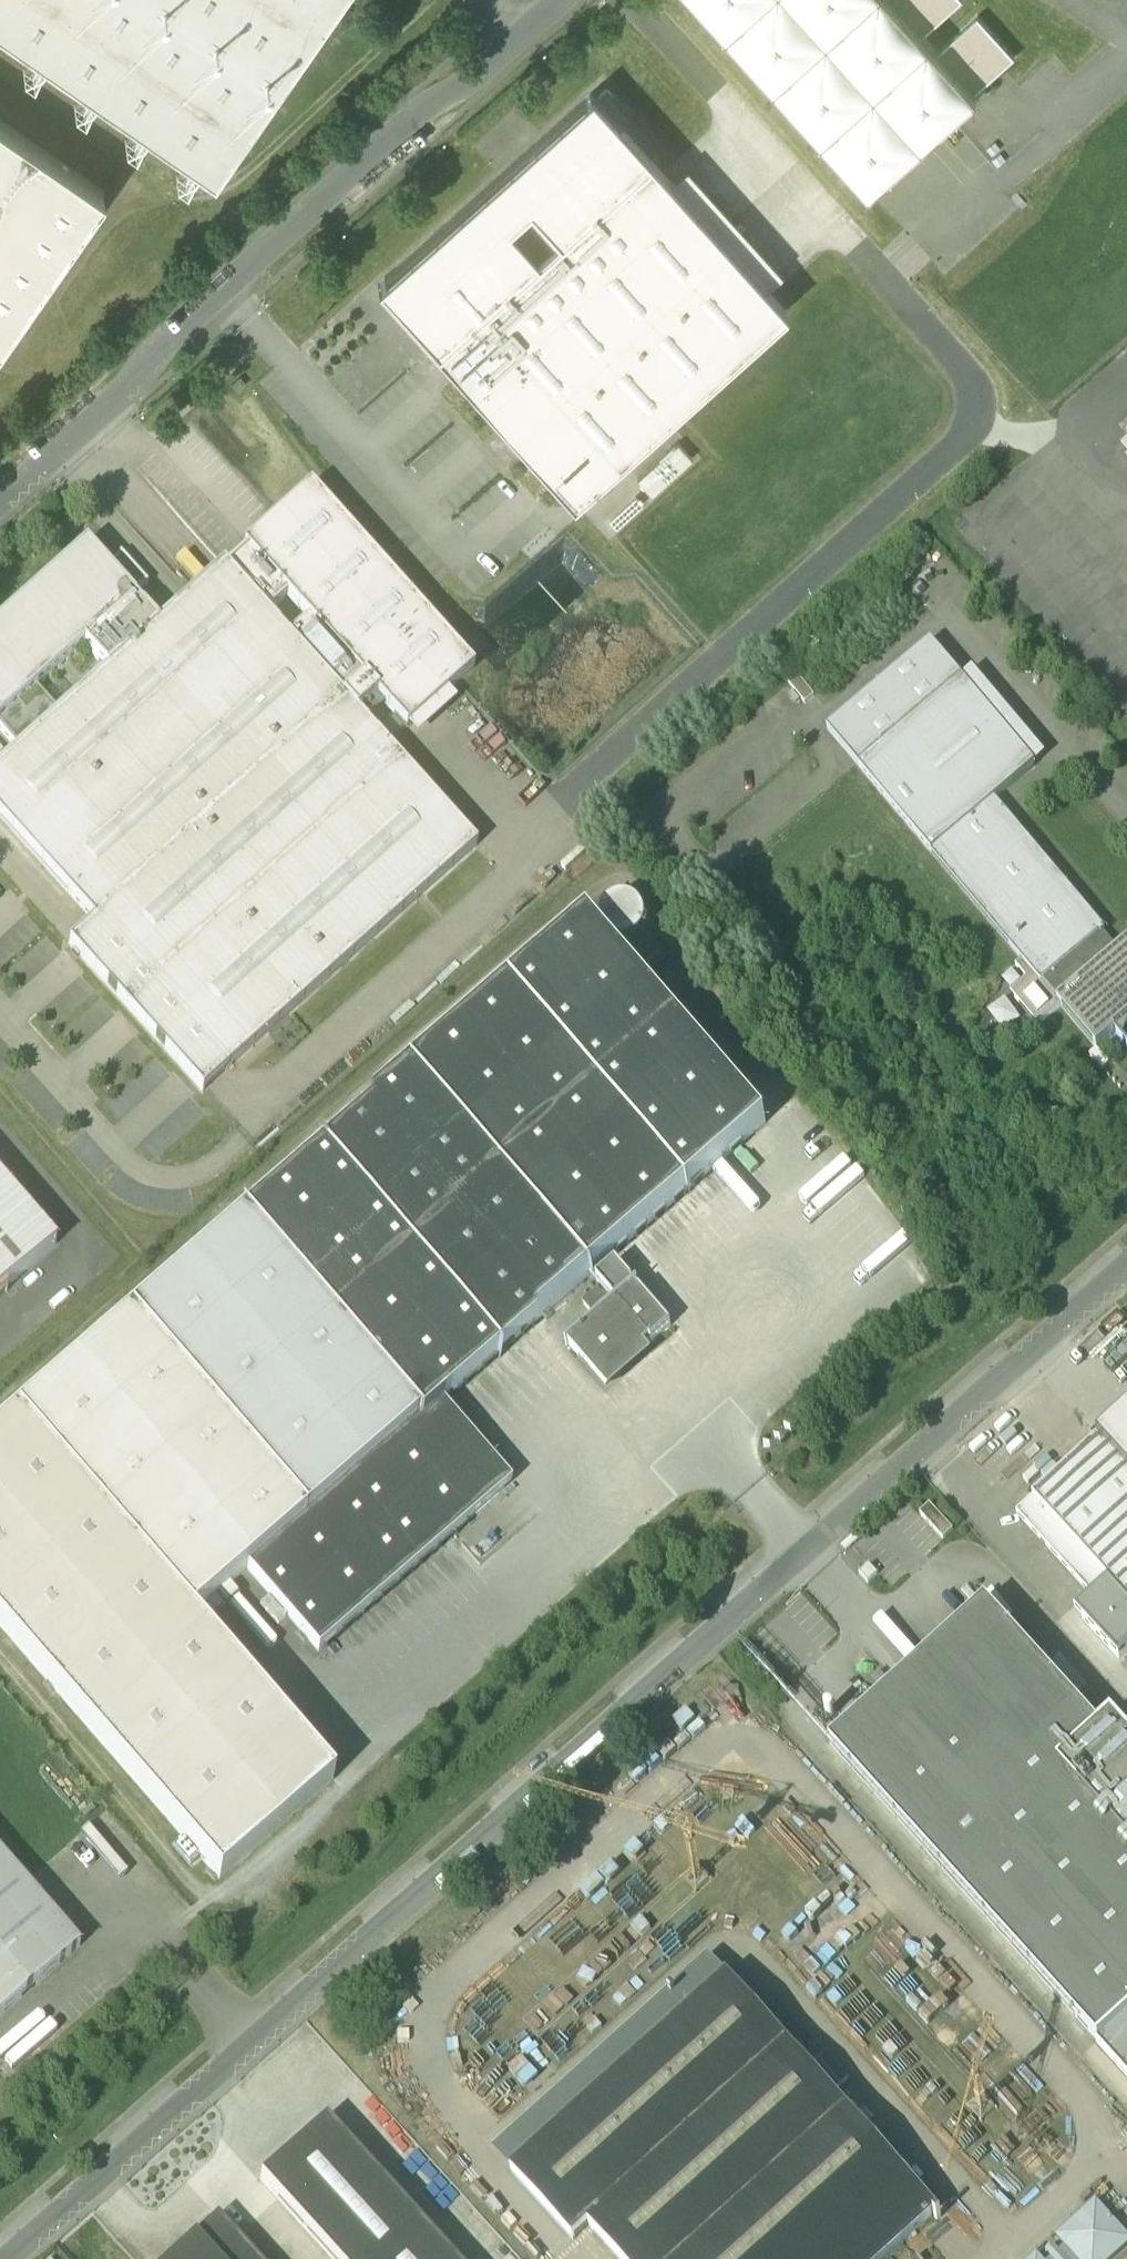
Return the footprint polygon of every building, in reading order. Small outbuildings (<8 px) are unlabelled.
[(213,169),(331,0),(0,0),(0,22),(213,169)] [(870,194),(977,98),(974,94),(937,52),(938,51),(923,35),(922,36),(890,0),(697,0),(870,194)] [(922,36),(923,35),(962,0),(890,0),(922,36)] [(938,51),(937,52),(974,94),(1015,57),(978,15),(938,51)] [(783,307),(592,95),(381,284),(572,496),(783,307)] [(104,191),(0,119),(0,341),(104,191)] [(673,441),(635,477),(651,494),(689,458),(673,441)] [(243,547),(247,552),(377,697),(416,740),(456,704),(447,694),(473,670),(309,488),(243,547)] [(0,623),(0,731),(18,750),(157,625),(86,545),(0,623)] [(228,569),(357,714),(377,697),(247,552),(228,569)] [(224,565),(157,625),(18,750),(0,766),(0,818),(94,922),(69,944),(203,1094),(477,847),(357,714),(228,569),(224,565)] [(828,731),(859,768),(962,680),(931,643),(828,731)] [(962,680),(859,768),(932,854),(995,800),(1035,766),(962,680)] [(1104,929),(995,800),(932,854),(1022,961),(1041,983),(1043,981),(1102,931),(1104,929)] [(589,919),(512,986),(511,984),(509,986),(511,987),(415,1071),(592,1274),(687,1191),(689,1192),(690,1191),(689,1189),(766,1123),(589,919)] [(1102,931),(1043,981),(1059,999),(1117,949),(1102,931)] [(1057,1001),(1061,1006),(1097,1048),(1115,1033),(1123,1043),(1125,1042),(1124,1040),(1126,1033),(1126,941),(1059,999),(1057,1001)] [(1041,983),(1022,961),(1016,966),(1026,979),(1010,993),(1038,1025),(1061,1006),(1057,1001),(1059,999),(1043,981),(1041,983)] [(415,1071),(320,1154),(497,1357),(592,1274),(415,1071)] [(497,1357),(320,1154),(246,1223),(421,1424),(442,1405),(497,1357)] [(56,1245),(0,1180),(0,1294),(56,1245)] [(246,1223),(18,1417),(195,1622),(250,1573),(421,1424),(246,1223)] [(939,1271),(928,1258),(919,1264),(930,1278),(939,1271)] [(671,1325),(616,1262),(596,1279),(616,1302),(567,1344),(578,1356),(592,1344),(615,1371),(650,1341),(651,1342),(671,1325)] [(421,1424),(250,1573),(319,1652),(511,1485),(442,1405),(421,1424)] [(1099,1440),(1126,1471),(1126,1414),(1099,1440)] [(18,1417),(0,1432),(0,1629),(216,1876),(331,1776),(195,1622),(18,1417)] [(1033,1499),(1109,1582),(1110,1584),(1126,1603),(1126,1471),(1099,1440),(1033,1499)] [(1109,1582),(1033,1499),(1017,1514),(1092,1597),(1109,1582)] [(953,1531),(930,1506),(920,1515),(943,1540),(953,1531)] [(1110,1584),(1079,1612),(1121,1659),(1126,1653),(1126,1603),(1110,1584)] [(1112,1716),(1098,1728),(986,1604),(830,1745),(1098,2042),(1126,2016),(1126,1733),(1112,1716)] [(0,1856),(0,2017),(80,1948),(0,1856)] [(747,1999),(755,1992),(736,1970),(727,1978),(709,1958),(512,2136),(512,2142),(527,2159),(512,2173),(574,2242),(590,2227),(619,2258),(885,2258),(938,2211),(938,2212),(939,2211),(832,2094),(802,2060),(747,1999)] [(1097,2043),(1126,2077),(1126,2016),(1098,2042),(1097,2043)] [(849,2078),(819,2045),(802,2060),(832,2094),(849,2078)] [(325,2120),(260,2179),(333,2258),(451,2258),(325,2120)] [(1096,2202),(1057,2237),(1066,2247),(1053,2258),(1112,2258),(1126,2245),(1126,2236),(1096,2202)] [(218,2219),(195,2240),(212,2258),(254,2258),(218,2219)] [(195,2240),(173,2258),(212,2258),(195,2240)]
